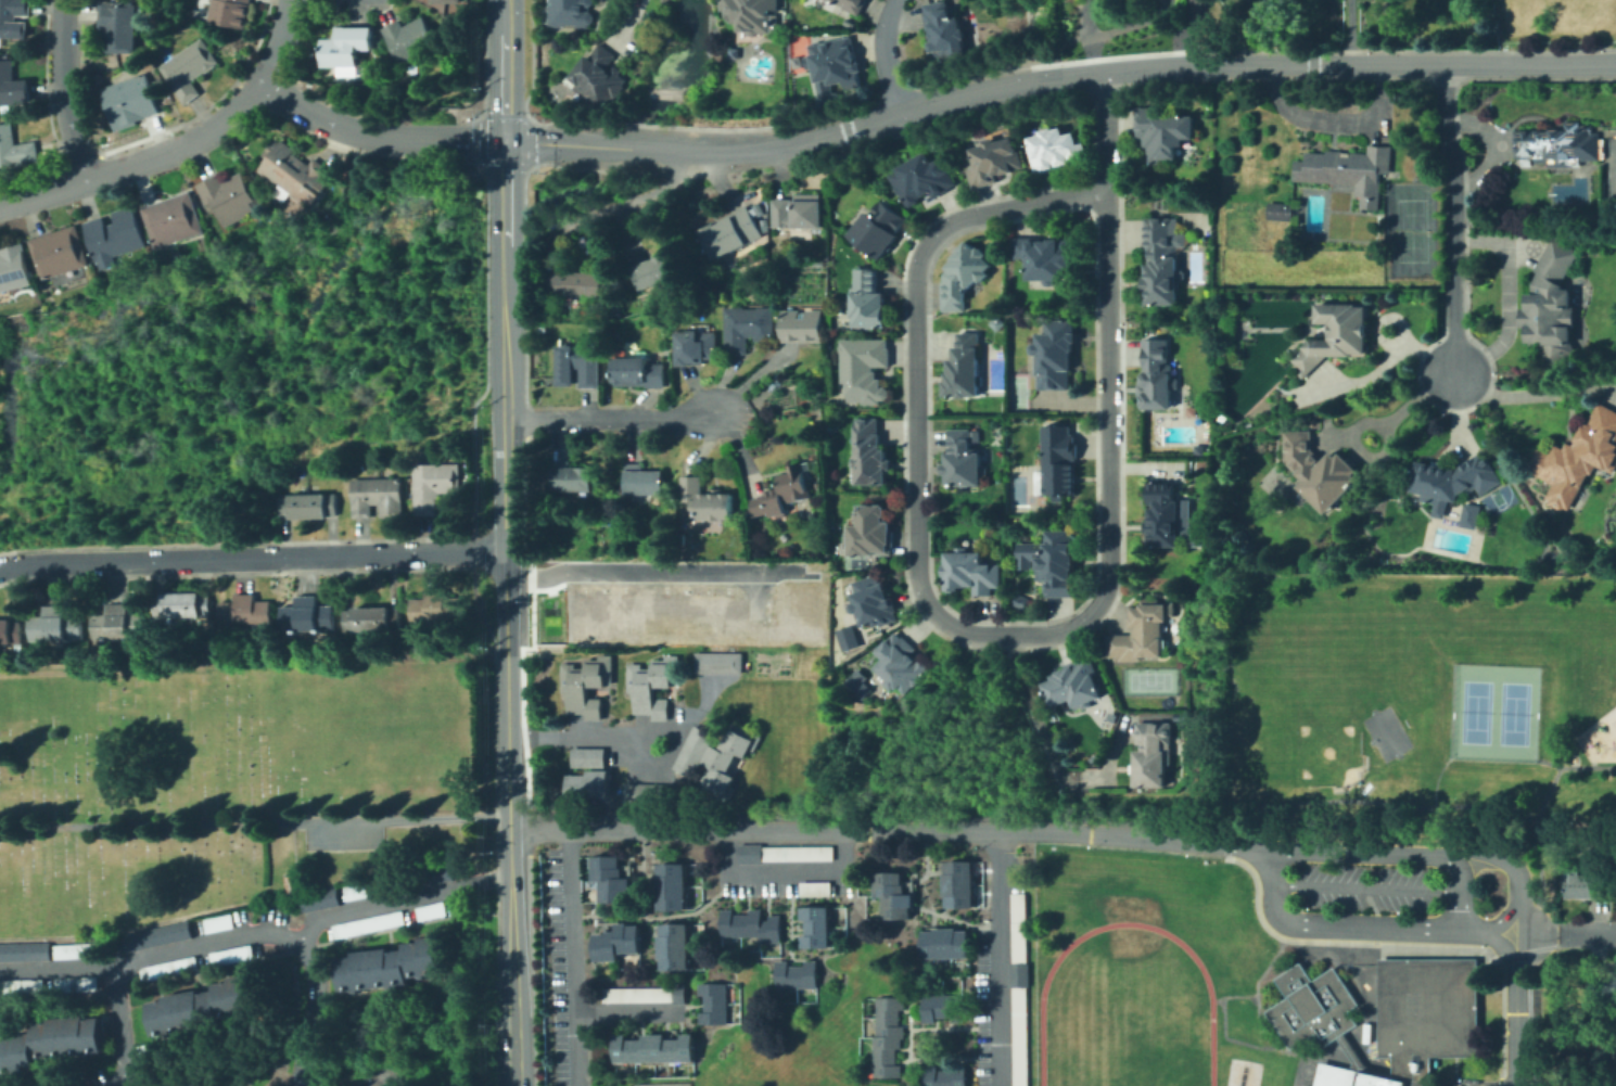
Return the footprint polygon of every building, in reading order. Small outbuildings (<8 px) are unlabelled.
[(2,46),(2,38),(29,37),(29,20),(14,21),(14,14),(29,14),(29,0),(0,0),(0,46),(2,46)] [(204,20),(243,27),(248,0),(208,0),(204,20)] [(457,0),(426,0),(426,12),(456,12),(457,0)] [(552,27),(552,0),(593,0),(593,13),(596,13),(596,28),(580,28),(580,23),(571,23),(571,27),(552,27)] [(723,10),(723,0),(781,0),(781,11),(772,11),(772,16),(780,16),(780,31),(742,31),(742,21),(731,21),(731,10),(723,10)] [(857,16),(830,0),(868,0),(857,16)] [(97,1),(97,52),(133,52),(133,1),(97,1)] [(970,58),(941,63),(939,51),(930,53),(926,31),(931,30),(927,9),(952,3),(955,20),(962,18),(970,58)] [(380,28),(399,63),(436,42),(421,14),(402,25),(398,18),(380,28)] [(845,20),(855,23),(853,29),(843,26),(845,20)] [(320,23),(321,66),(336,66),(336,75),(356,74),(356,66),(359,66),(359,49),(372,49),(372,25),(334,26),(334,23),(320,23)] [(155,64),(182,103),(203,88),(194,75),(216,60),(199,35),(155,64)] [(854,38),(863,78),(836,85),(839,100),(823,103),(811,48),(854,38)] [(610,77),(611,77),(618,71),(629,84),(600,112),(567,79),(601,43),(616,58),(609,65),(610,77)] [(729,49),(738,49),(738,59),(728,59),(729,49)] [(30,102),(28,78),(11,79),(10,60),(0,61),(0,104),(30,102)] [(97,89),(111,131),(141,120),(139,117),(154,112),(142,74),(97,89)] [(1162,107),(1162,118),(1196,118),(1196,140),(1187,140),(1187,149),(1180,149),(1180,162),(1149,162),(1149,138),(1140,138),(1140,107),(1162,107)] [(37,162),(34,140),(11,144),(8,122),(0,123),(0,168),(37,162)] [(1581,123),(1581,127),(1596,127),(1596,133),(1603,133),(1603,141),(1608,141),(1608,159),(1582,159),(1582,163),(1541,163),(1541,155),(1518,155),(1518,132),(1568,132),(1568,123),(1581,123)] [(1032,140),(1065,131),(1067,136),(1076,132),(1080,148),(1087,146),(1092,161),(1042,175),(1032,140)] [(272,136),(260,154),(265,157),(257,168),(279,182),(270,195),(282,203),(291,191),(313,205),(332,176),(323,170),(327,166),(311,155),(308,162),(291,151),(294,146),(280,137),(278,140),(272,136)] [(978,188),(972,171),(981,168),(976,154),(1016,140),(1027,170),(978,188)] [(1298,181),(1299,161),(1309,162),(1309,152),(1372,157),(1373,145),(1395,148),(1392,171),(1384,170),(1382,209),(1364,208),(1365,197),(1360,196),(1361,186),(1298,181)] [(902,169),(930,153),(938,166),(945,162),(958,186),(938,196),(933,190),(913,202),(898,175),(903,171),(902,169)] [(194,183),(204,202),(211,199),(225,225),(260,206),(241,168),(221,179),(217,171),(194,183)] [(139,205),(153,246),(202,230),(189,189),(139,205)] [(776,200),(793,200),(793,207),(799,207),(799,191),(823,191),(823,225),(776,225),(776,200)] [(881,259),(851,237),(869,212),(875,216),(883,203),(909,221),(881,259)] [(752,207),(759,204),(763,214),(756,216),(752,207)] [(1271,204),(1293,205),(1291,220),(1270,219),(1271,204)] [(80,225),(94,263),(144,245),(130,205),(110,213),(113,223),(104,227),(101,218),(80,225)] [(745,207),(760,237),(716,257),(702,229),(745,207)] [(1182,221),(1182,304),(1150,304),(1150,267),(1154,267),(1154,252),(1147,252),(1147,221),(1182,221)] [(27,241),(39,280),(86,265),(74,226),(27,241)] [(1538,270),(1555,239),(1582,253),(1564,285),(1565,292),(1574,291),(1577,331),(1570,331),(1572,345),(1577,352),(1554,365),(1543,345),(1529,340),(1528,296),(1536,296),(1535,284),(1540,273),(1538,270)] [(1063,240),(1063,255),(1074,255),(1074,270),(1068,269),(1068,279),(1032,279),(1032,258),(1017,257),(1017,240),(1063,240)] [(946,271),(969,243),(996,265),(982,282),(977,278),(967,291),(969,310),(945,311),(946,271)] [(29,284),(18,244),(0,250),(0,292),(29,284)] [(645,255),(648,263),(665,255),(674,277),(642,290),(631,260),(645,255)] [(549,274),(565,277),(567,269),(607,273),(603,299),(547,293),(549,274)] [(889,327),(855,327),(855,293),(861,293),(861,269),(880,269),(880,293),(889,293),(889,327)] [(1371,324),(1371,356),(1332,356),(1310,374),(1296,361),(1314,341),(1333,341),(1333,324),(1320,324),(1320,304),(1371,304),(1371,324)] [(738,315),(738,308),(773,306),(774,335),(749,337),(750,352),(728,353),(726,315),(738,315)] [(786,310),(822,309),(823,340),(787,341),(786,310)] [(1042,335),(1045,336),(1047,320),(1076,323),(1068,391),(1035,386),(1042,335)] [(703,363),(679,363),(679,333),(703,333),(717,333),(717,358),(703,358),(703,363)] [(949,357),(959,357),(960,333),(981,334),(978,396),(947,395),(949,357)] [(845,341),(892,341),(892,366),(875,366),(875,383),(885,383),(885,399),(852,399),(852,383),(845,382),(845,341)] [(1171,341),(1171,367),(1174,367),(1174,408),(1144,408),(1144,374),(1147,374),(1147,341),(1171,341)] [(573,369),(573,383),(558,382),(559,348),(577,348),(577,346),(599,346),(599,386),(580,386),(581,370),(573,369)] [(618,357),(649,359),(649,362),(664,363),(663,386),(615,384),(618,357)] [(1602,401),(1615,409),(1615,467),(1614,471),(1600,462),(1570,513),(1548,500),(1557,484),(1529,469),(1541,448),(1553,455),(1557,446),(1567,451),(1570,444),(1576,447),(1602,401)] [(882,484),(860,484),(860,418),(882,418),(882,450),(890,450),(889,484),(882,484)] [(1048,495),(1048,427),(1078,427),(1078,495),(1048,495)] [(947,451),(952,451),(952,429),(974,429),(974,432),(980,432),(980,439),(963,439),(963,444),(971,444),(971,456),(984,456),(984,483),(949,484),(947,451)] [(1288,459),(1286,435),(1315,432),(1313,450),(1325,462),(1334,453),(1338,458),(1344,453),(1365,476),(1326,513),(1303,487),(1310,481),(1288,459)] [(1415,491),(1421,463),(1456,471),(1486,453),(1498,471),(1462,495),(1460,503),(1415,491)] [(410,462),(410,514),(432,514),(432,495),(457,494),(457,461),(410,462)] [(625,494),(628,468),(626,468),(627,463),(642,464),(642,469),(664,471),(661,503),(650,502),(650,497),(625,494)] [(803,463),(813,499),(788,506),(791,515),(775,520),(773,511),(760,515),(755,500),(769,496),(767,490),(782,486),(779,477),(793,473),(791,467),(803,463)] [(556,491),(556,468),(591,468),(591,491),(556,491)] [(349,476),(399,475),(399,514),(377,514),(377,502),(369,502),(369,514),(349,514),(349,476)] [(695,502),(683,501),(684,476),(702,478),(702,490),(731,491),(731,518),(694,516),(695,502)] [(1180,483),(1180,502),(1193,502),(1193,532),(1209,532),(1209,548),(1150,548),(1150,483),(1180,483)] [(278,493),(334,491),(334,513),(326,513),(326,516),(290,518),(290,514),(279,514),(278,493)] [(1464,502),(1479,506),(1475,528),(1460,525),(1464,502)] [(887,504),(887,528),(892,528),(892,554),(851,554),(851,527),(861,527),(861,504),(887,504)] [(1078,527),(1078,597),(1049,597),(1049,580),(1040,580),(1040,544),(1049,544),(1049,527),(1078,527)] [(985,551),(985,565),(1003,565),(1003,587),(994,587),(994,598),(979,598),(979,587),(963,586),(963,591),(950,591),(950,551),(985,551)] [(882,577),(887,598),(894,596),(901,621),(868,629),(864,612),(856,614),(855,610),(852,610),(849,608),(850,603),(852,601),(850,593),(855,592),(854,585),(882,577)] [(408,596),(409,625),(463,622),(462,593),(444,595),(444,587),(421,588),(422,596),(408,596)] [(161,591),(199,589),(200,593),(206,593),(207,617),(161,618),(161,591)] [(231,592),(251,592),(251,600),(268,599),(269,625),(252,625),(252,634),(233,634),(232,624),(217,625),(216,602),(231,601),(231,592)] [(279,604),(279,630),(332,629),(331,602),(316,602),(316,593),(293,593),(294,604),(279,604)] [(1017,593),(1029,598),(1023,610),(1013,604),(1017,593)] [(104,602),(104,612),(87,613),(88,637),(141,635),(140,611),(126,612),(125,601),(104,602)] [(26,614),(26,639),(78,637),(77,613),(63,613),(63,602),(40,603),(40,613),(26,614)] [(341,608),(342,631),(398,629),(398,605),(390,605),(390,603),(351,604),(351,608),(341,608)] [(1171,604),(1171,622),(1165,622),(1165,656),(1141,656),(1141,663),(1122,663),(1122,656),(1109,656),(1109,636),(1134,636),(1134,609),(1146,609),(1146,604),(1171,604)] [(17,641),(0,642),(0,618),(17,617),(17,641)] [(857,648),(842,652),(836,631),(851,627),(857,648)] [(902,634),(919,650),(914,655),(921,663),(926,657),(934,666),(907,694),(880,667),(888,659),(882,653),(902,634)] [(695,653),(741,653),(741,674),(695,674),(695,653)] [(586,714),(568,714),(568,693),(562,693),(562,664),(575,664),(575,669),(586,669),(586,660),(599,661),(599,655),(612,655),(612,685),(605,685),(605,687),(587,687),(587,699),(601,699),(601,720),(586,720),(586,714)] [(627,664),(641,664),(641,669),(652,669),(652,664),(662,665),(662,655),(679,655),(679,669),(672,668),(672,688),(653,688),(653,699),(669,700),(669,721),(652,720),(652,715),(633,715),(633,691),(627,691),(627,664)] [(1091,660),(1105,698),(1078,708),(1074,700),(1058,706),(1049,682),(1058,679),(1056,673),(1091,660)] [(847,683),(858,670),(868,678),(863,683),(871,692),(864,700),(847,683)] [(727,775),(735,778),(726,795),(702,783),(710,767),(702,764),(711,745),(718,750),(720,748),(718,746),(728,728),(729,729),(733,723),(762,737),(753,753),(749,751),(745,759),(737,755),(727,775)] [(1174,745),(1174,766),(1167,766),(1167,789),(1138,789),(1138,751),(1146,751),(1146,745),(1141,745),(1141,725),(1174,725),(1174,745)] [(694,726),(714,736),(694,779),(673,769),(694,726)] [(572,749),(606,748),(606,767),(572,768),(572,749)] [(574,801),(574,802),(565,802),(565,782),(568,782),(568,775),(587,776),(587,770),(609,770),(609,800),(590,798),(589,801),(574,801)] [(624,783),(671,783),(671,804),(624,804),(624,783)] [(764,864),(741,865),(740,845),(765,845),(765,847),(835,846),(836,860),(764,861),(764,864)] [(632,903),(603,903),(603,881),(597,881),(596,857),(623,856),(623,869),(625,869),(625,879),(634,879),(634,891),(632,891),(632,903)] [(450,877),(447,863),(411,870),(416,885),(450,877)] [(975,908),(947,908),(947,896),(945,896),(945,873),(947,873),(947,863),(975,863),(975,908)] [(689,910),(662,910),(662,902),(658,903),(658,893),(659,893),(659,877),(661,877),(660,865),(689,865),(689,910)] [(288,889),(284,871),(297,868),(302,886),(288,889)] [(912,920),(885,920),(885,897),(877,897),(876,873),(904,873),(904,885),(907,885),(907,894),(915,894),(915,906),(912,906),(912,920)] [(1609,898),(1568,898),(1569,873),(1611,874),(1609,898)] [(340,885),(342,899),(372,894),(369,880),(340,885)] [(834,896),(802,897),(802,882),(832,882),(834,896)] [(1023,892),(1009,892),(1010,961),(1024,960),(1023,892)] [(412,905),(416,920),(444,913),(440,898),(412,905)] [(831,947),(804,946),(804,936),(809,936),(810,919),(804,919),(804,907),(831,908),(831,947)] [(329,922),(332,936),(402,922),(398,908),(329,922)] [(785,943),(764,943),(763,936),(724,937),(723,910),(736,910),(736,915),(752,915),(752,909),(764,909),(764,921),(772,921),(772,916),(784,916),(785,943)] [(201,918),(204,932),(230,925),(227,911),(201,918)] [(622,961),(598,961),(598,934),(609,934),(609,932),(618,932),(618,924),(631,924),(631,927),(642,927),(642,954),(623,953),(622,961)] [(664,971),(664,960),(660,961),(659,932),(664,932),(663,925),(691,924),(692,970),(664,971)] [(971,958),(926,959),(925,932),(938,932),(938,930),(959,930),(960,932),(971,931),(971,958)] [(335,956),(340,989),(409,981),(409,976),(421,975),(422,979),(429,978),(428,973),(443,972),(437,934),(419,936),(420,941),(406,943),(407,949),(390,951),(390,946),(352,950),(353,954),(335,956)] [(49,944),(50,958),(94,955),(93,941),(49,944)] [(206,950),(209,964),(252,956),(249,942),(206,950)] [(1428,1056),(1428,1085),(1403,1085),(1404,1081),(1390,1077),(1390,1070),(1390,1056),(1377,1056),(1376,963),(1376,957),(1475,958),(1475,1055),(1428,1056)] [(1341,1032),(1335,1036),(1321,1046),(1312,1032),(1289,1048),(1263,1010),(1285,996),(1273,978),(1299,960),(1311,980),(1332,966),(1333,967),(1357,1004),(1346,1010),(1354,1023),(1341,1032)] [(819,989),(779,988),(779,962),(791,962),(791,967),(806,967),(806,961),(819,961),(819,989)] [(147,1000),(153,1035),(200,1026),(199,1021),(233,1014),(233,1018),(255,1014),(247,972),(226,975),(227,980),(213,982),(215,988),(201,992),(200,986),(161,993),(162,998),(147,1000)] [(1591,972),(1615,972),(1615,998),(1591,998),(1591,972)] [(40,995),(40,976),(0,977),(0,996),(40,995)] [(729,1026),(707,1026),(707,996),(701,996),(702,985),(729,984),(729,1026)] [(688,1005),(676,1005),(676,1002),(606,1002),(606,988),(676,987),(676,985),(688,985),(688,1005)] [(966,1023),(953,1023),(953,1018),(938,1018),(938,1024),(926,1024),(925,996),(966,995),(966,1023)] [(903,1077),(876,1077),(876,1036),(879,1036),(879,998),(906,998),(906,1010),(902,1010),(902,1026),(906,1026),(906,1038),(903,1038),(903,1049),(899,1049),(899,1064),(903,1064),(903,1077)] [(0,1034),(0,1060),(1,1073),(37,1069),(36,1057),(103,1050),(100,1015),(85,1018),(84,1013),(48,1018),(48,1021),(31,1023),(31,1031),(0,1034)] [(1341,1032),(1362,1064),(1390,1070),(1390,1077),(1357,1070),(1348,1068),(1350,1060),(1335,1036),(1341,1032)] [(697,1062),(618,1063),(618,1035),(628,1035),(629,1040),(645,1040),(645,1035),(669,1034),(669,1040),(685,1039),(684,1035),(697,1035),(697,1062)] [(1357,1070),(1353,1085),(1312,1085),(1318,1060),(1348,1068),(1357,1070)] [(965,1071),(965,1085),(925,1085),(925,1071),(925,1065),(937,1065),(937,1071),(954,1071),(954,1068),(964,1068),(964,1071),(965,1071)] [(394,1069),(365,1070),(365,1085),(395,1085),(394,1069)] [(1404,1081),(1403,1085),(1353,1085),(1357,1070),(1390,1077),(1404,1081)]
